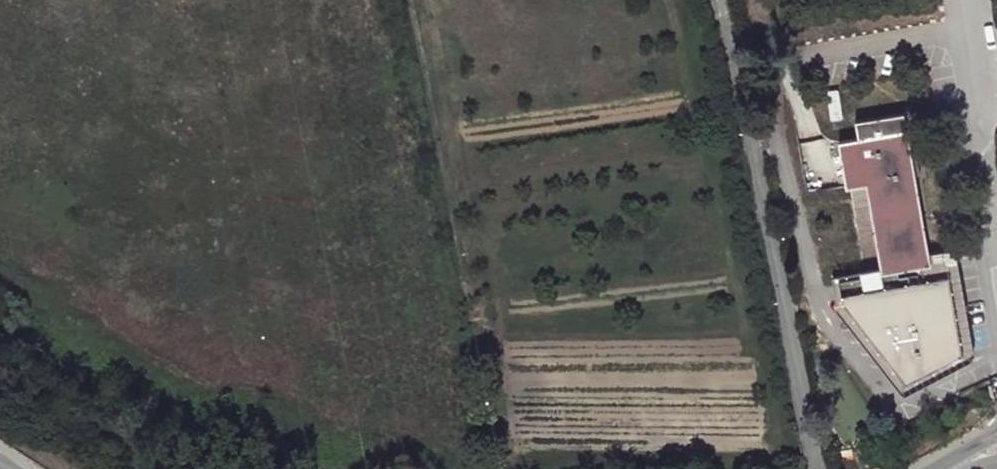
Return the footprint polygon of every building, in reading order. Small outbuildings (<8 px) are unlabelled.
[(917,185),(914,168),(908,133),(839,145),(847,191),(866,188),(882,279),(931,271),(917,185)] [(921,168),(914,168),(917,185),(923,184),(921,168)] [(950,286),(842,305),(907,393),(962,365),(950,286)]
